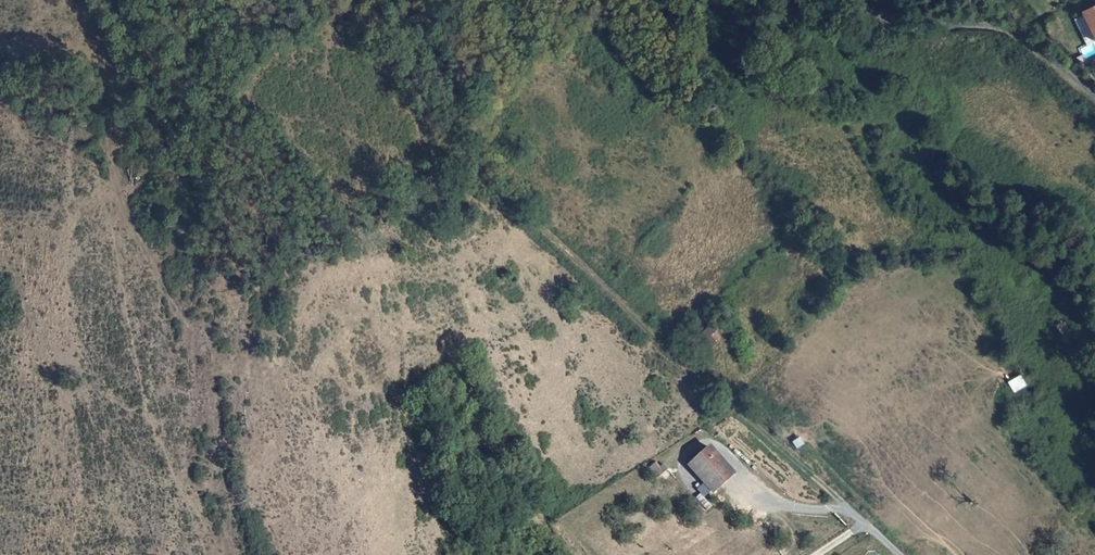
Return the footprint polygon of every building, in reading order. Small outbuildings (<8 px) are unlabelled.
[(1087,10),(1089,15),(1094,28),(1094,7),(1087,10)] [(1079,19),(1089,42),(1094,39),(1094,28),(1089,15),(1079,19)] [(1013,390),(1020,386),(1016,378),(1008,382),(1013,390)] [(712,449),(691,468),(715,494),(736,475),(712,449)]
